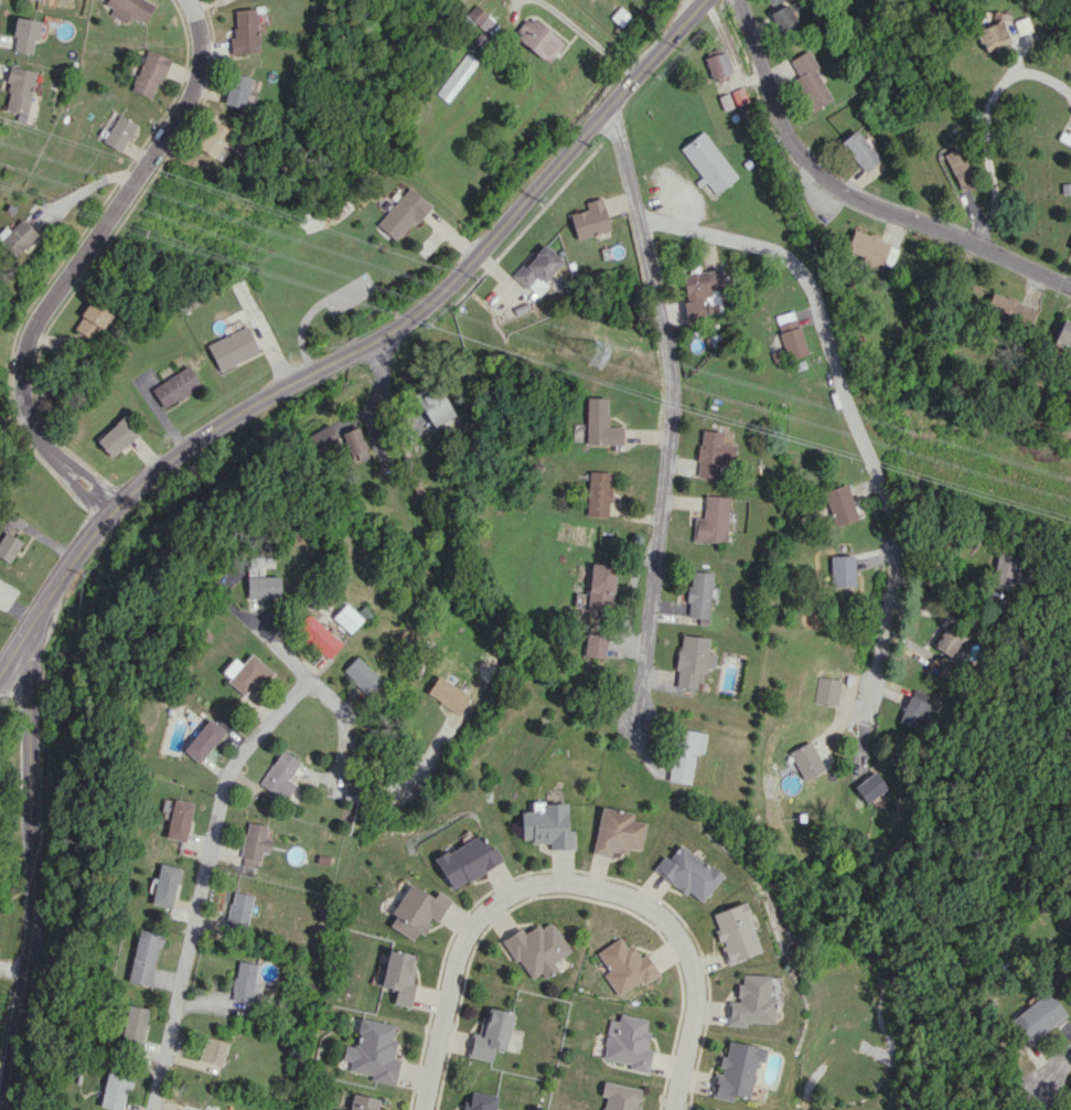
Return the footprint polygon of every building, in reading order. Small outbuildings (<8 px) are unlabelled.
[(144,23),(154,4),(147,0),(106,0),(104,3),(112,8),(109,14),(126,23),(130,16),(144,23)] [(465,14),(482,33),(493,23),(476,4),(465,14)] [(796,25),(788,4),(771,10),(778,31),(796,25)] [(258,53),(257,9),(233,9),(234,37),(229,37),(230,53),(258,53)] [(547,62),(562,43),(527,15),(512,35),(547,62)] [(34,53),(37,19),(15,17),(12,51),(34,53)] [(1008,43),(1001,20),(975,28),(982,51),(1008,43)] [(167,57),(144,50),(131,91),(154,98),(167,57)] [(812,111),(833,99),(805,50),(788,60),(797,75),(793,77),(812,111)] [(710,79),(730,71),(723,51),(702,58),(710,79)] [(478,61),(466,52),(436,93),(447,102),(478,61)] [(3,110),(27,114),(35,70),(11,66),(3,110)] [(222,103),(242,108),(250,77),(231,72),(222,103)] [(134,122),(116,114),(103,143),(122,152),(134,122)] [(212,158),(230,131),(213,120),(196,147),(212,158)] [(839,144),(865,172),(881,158),(854,129),(839,144)] [(736,177),(701,131),(679,148),(702,179),(714,194),(736,177)] [(960,192),(976,184),(959,147),(943,154),(960,192)] [(409,186),(376,223),(395,239),(413,220),(416,223),(431,205),(409,186)] [(585,209),(568,214),(576,240),(609,230),(600,197),(583,202),(585,209)] [(37,234),(21,218),(9,229),(5,226),(0,230),(0,242),(14,257),(37,234)] [(512,275),(536,298),(548,285),(544,281),(562,262),(543,243),(512,275)] [(715,315),(712,289),(720,288),(718,269),(700,271),(700,268),(679,271),(686,319),(715,315)] [(1037,306),(991,293),(985,314),(1031,326),(1037,306)] [(91,340),(110,312),(91,299),(72,327),(91,340)] [(806,352),(794,319),(775,326),(787,359),(806,352)] [(1062,319),(1054,340),(1070,347),(1070,323),(1062,319)] [(205,345),(218,372),(259,352),(246,325),(205,345)] [(162,409),(199,386),(187,366),(150,389),(162,409)] [(454,414),(432,381),(411,396),(434,429),(454,414)] [(585,397),(585,444),(621,445),(621,427),(607,426),(607,397),(585,397)] [(110,457),(138,434),(124,416),(95,439),(110,457)] [(341,432),(353,463),(368,457),(356,426),(341,432)] [(722,432),(699,430),(694,476),(716,478),(718,457),(732,458),(733,444),(721,443),(722,432)] [(607,517),(609,472),(586,471),(584,516),(607,517)] [(821,491),(833,526),(856,518),(845,483),(821,491)] [(726,496),(702,495),(701,518),(692,517),(690,541),(724,542),(726,496)] [(8,563),(21,541),(4,531),(0,538),(0,558),(8,563)] [(990,587),(1011,590),(1016,555),(996,552),(990,587)] [(851,555),(828,556),(829,587),(853,586),(851,555)] [(584,611),(601,613),(602,603),(611,604),(615,566),(589,563),(584,611)] [(710,572),(687,571),(685,617),(707,618),(710,572)] [(279,597),(278,576),(245,577),(246,598),(279,597)] [(361,619),(343,603),(330,617),(347,633),(361,619)] [(324,660),(339,644),(305,612),(290,628),(324,660)] [(956,634),(944,627),(933,647),(952,657),(956,649),(965,654),(975,637),(959,628),(956,634)] [(605,634),(583,633),(582,661),(604,662),(605,634)] [(694,689),(695,673),(703,674),(703,667),(711,668),(713,654),(705,653),(707,637),(678,635),(673,687),(694,689)] [(263,683),(271,673),(249,653),(239,664),(233,657),(218,673),(242,694),(257,678),(263,683)] [(381,681),(354,656),(340,671),(367,696),(381,681)] [(470,693),(435,676),(425,696),(460,713),(470,693)] [(836,704),(838,678),(814,677),(813,703),(836,704)] [(926,730),(934,705),(907,696),(899,721),(926,730)] [(197,763),(223,731),(208,719),(182,750),(197,763)] [(688,784),(694,752),(702,753),(705,734),(677,728),(667,780),(688,784)] [(799,779),(822,771),(811,741),(789,749),(799,779)] [(299,761),(280,749),(258,784),(270,792),(268,795),(282,804),(295,784),(287,780),(299,761)] [(889,786),(874,764),(860,773),(864,778),(853,785),(866,805),(878,797),(876,794),(889,786)] [(164,837),(184,841),(193,803),(172,798),(164,837)] [(565,802),(531,803),(531,811),(519,811),(520,842),(548,841),(549,850),(573,849),(572,830),(566,830),(565,802)] [(644,822),(630,820),(632,812),(599,807),(591,854),(609,857),(610,851),(627,854),(628,848),(639,850),(644,822)] [(271,839),(264,838),(267,826),(247,822),(238,865),(257,869),(260,851),(268,853),(271,839)] [(502,861),(493,846),(488,849),(479,833),(433,859),(450,890),(502,861)] [(684,894),(686,892),(700,902),(720,875),(678,844),(666,859),(662,855),(651,869),(684,894)] [(151,877),(147,891),(153,893),(150,903),(170,908),(180,868),(159,863),(155,878),(151,877)] [(387,926),(411,940),(417,932),(421,934),(431,918),(436,921),(449,899),(435,891),(431,897),(408,883),(389,914),(393,916),(387,926)] [(253,895),(232,891),(225,924),(246,928),(253,895)] [(758,952),(742,902),(710,913),(715,928),(711,929),(715,942),(718,940),(725,963),(758,952)] [(570,951),(549,921),(540,927),(538,923),(523,933),(519,927),(501,940),(531,984),(555,967),(552,963),(570,951)] [(127,982),(149,986),(157,945),(162,946),(164,934),(137,929),(127,982)] [(602,973),(616,995),(640,980),(642,983),(657,974),(644,953),(638,957),(630,943),(625,947),(619,937),(596,951),(608,970),(602,973)] [(409,1007),(414,984),(410,983),(413,965),(409,964),(411,954),(386,949),(379,986),(394,990),(391,1004),(409,1007)] [(256,984),(259,964),(237,960),(231,999),(257,1003),(261,984),(256,984)] [(771,1023),(772,997),(766,997),(766,975),(739,974),(739,984),(734,984),(733,1001),(725,1001),(724,1026),(743,1026),(743,1022),(771,1023)] [(1026,1042),(1066,1017),(1051,991),(1010,1017),(1026,1042)] [(141,1045),(147,1008),(126,1005),(120,1042),(141,1045)] [(491,1061),(494,1048),(505,1050),(512,1013),(484,1007),(479,1034),(472,1033),(467,1056),(491,1061)] [(600,1058),(629,1063),(627,1069),(646,1073),(651,1049),(645,1048),(648,1032),(644,1031),(646,1019),(618,1014),(617,1021),(608,1019),(600,1058)] [(394,1024),(359,1018),(354,1046),(343,1044),(340,1060),(349,1061),(347,1070),(370,1075),(369,1081),(394,1085),(399,1059),(392,1057),(395,1040),(391,1039),(394,1024)] [(220,1067),(228,1043),(205,1036),(198,1060),(220,1067)] [(763,1048),(725,1041),(722,1057),(719,1057),(716,1073),(712,1073),(708,1094),(746,1102),(753,1061),(760,1062),(763,1048)] [(130,1076),(106,1071),(99,1106),(117,1109),(123,1109),(130,1076)] [(602,1080),(598,1095),(605,1097),(601,1109),(638,1109),(639,1106),(636,1105),(640,1089),(602,1080)] [(470,1091),(468,1101),(463,1100),(461,1109),(494,1109),(496,1095),(470,1091)] [(381,1109),(377,1108),(379,1098),(351,1093),(348,1109),(381,1109)]
